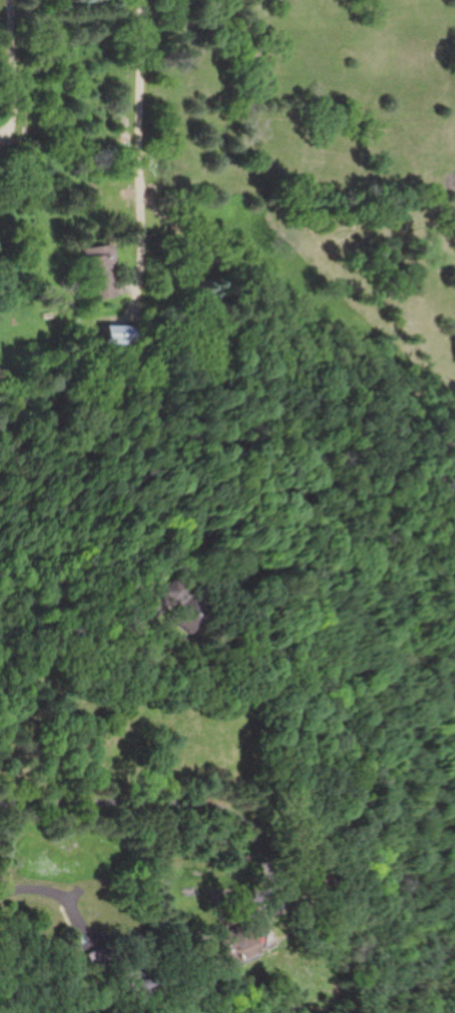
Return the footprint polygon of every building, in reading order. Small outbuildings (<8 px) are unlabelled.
[(115,296),(109,244),(78,248),(85,300),(115,296)] [(129,326),(102,325),(102,342),(129,343),(129,326)] [(221,962),(252,953),(244,927),(214,936),(221,962)] [(119,999),(147,995),(142,962),(114,967),(119,999)]
